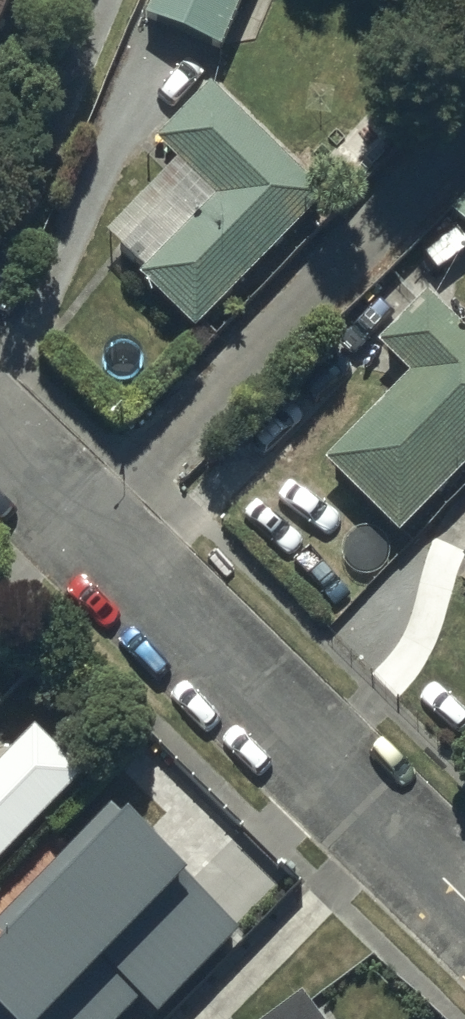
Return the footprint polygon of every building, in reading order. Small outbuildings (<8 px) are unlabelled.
[(17,0),(0,0),(0,36),(17,0)] [(222,53),(245,0),(155,0),(146,21),(222,53)] [(140,281),(196,336),(326,202),(210,91),(157,146),(216,203),(140,281)] [(464,228),(464,202),(452,216),(464,228)] [(400,541),(464,475),(464,335),(428,299),(378,350),(411,381),(325,468),(400,541)] [(96,781),(34,720),(10,745),(16,752),(0,768),(0,878),(96,781)] [(142,1007),(154,1018),(162,1018),(240,939),(111,814),(0,928),(0,942),(13,954),(0,967),(0,1018),(130,1018),(142,1007)] [(303,1000),(278,1018),(317,1018),(303,1000)]
